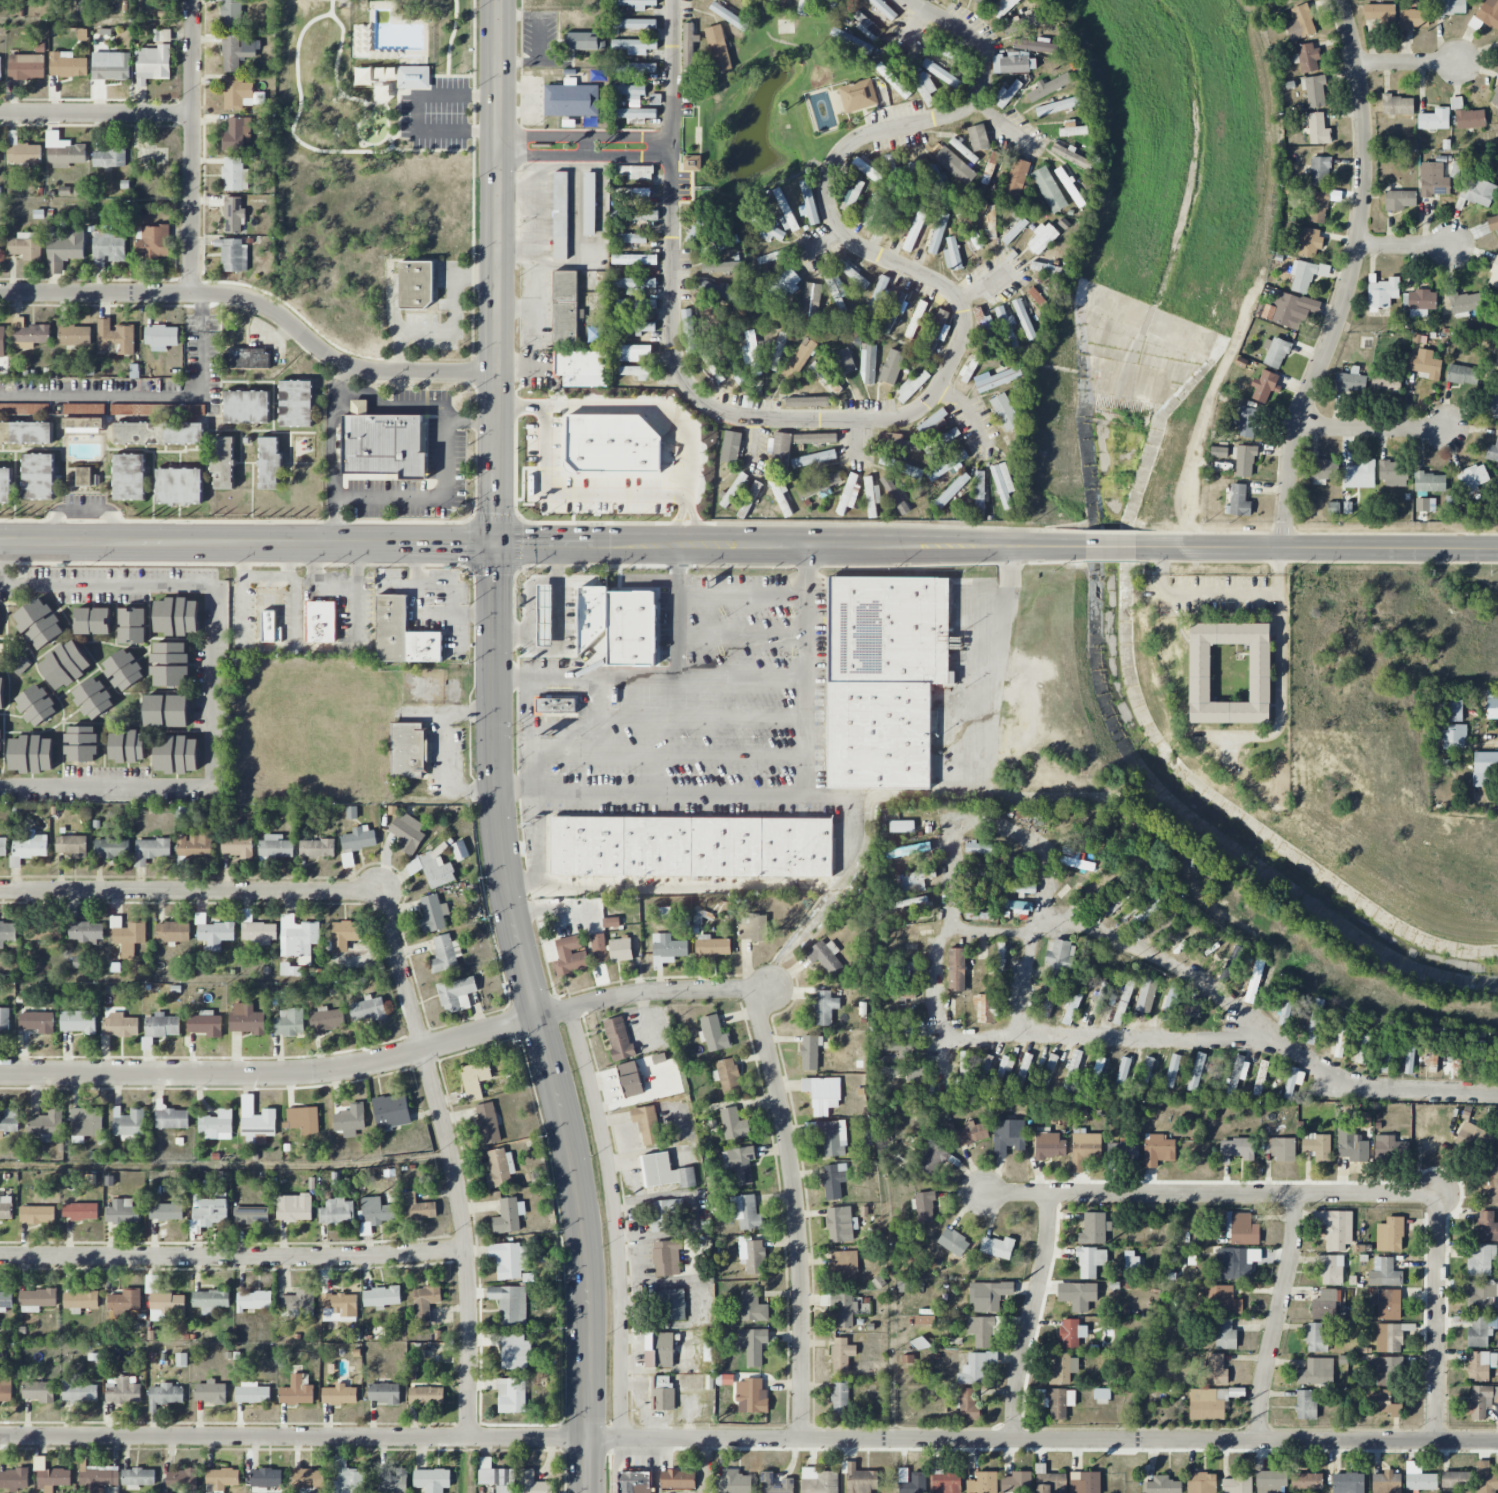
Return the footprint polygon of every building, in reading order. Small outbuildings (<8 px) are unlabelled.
[(222,30),(242,29),(241,0),(221,0),(222,30)] [(636,11),(645,11),(645,5),(657,6),(657,0),(611,0),(611,5),(636,6),(636,11)] [(799,15),(808,15),(809,0),(801,0),(799,15)] [(898,15),(882,0),(868,0),(892,22),(898,15)] [(992,11),(1000,20),(1020,0),(1004,0),(992,11)] [(1435,15),(1466,15),(1466,0),(1435,0),(1435,15)] [(1469,26),(1478,31),(1483,22),(1497,31),(1497,0),(1485,0),(1469,26)] [(745,32),(750,24),(714,1),(709,9),(745,32)] [(1295,19),(1284,23),(1292,42),(1317,32),(1306,3),(1291,9),(1295,19)] [(1364,5),(1365,23),(1396,22),(1395,4),(1364,5)] [(1427,28),(1428,10),(1400,9),(1400,27),(1427,28)] [(1046,19),(1042,10),(1003,25),(1006,34),(1046,19)] [(850,29),(871,46),(883,31),(862,14),(850,29)] [(614,29),(656,30),(656,19),(615,19),(614,29)] [(705,29),(717,73),(733,69),(721,24),(705,29)] [(598,33),(567,32),(566,49),(598,50),(598,33)] [(223,72),(240,72),(240,59),(259,59),(259,40),(241,41),(240,35),(222,36),(223,72)] [(612,39),(612,49),(627,50),(627,55),(646,56),(647,50),(657,50),(657,40),(612,39)] [(931,49),(964,65),(969,55),(936,39),(931,49)] [(1058,53),(1059,43),(1014,39),(1013,49),(1058,53)] [(1320,60),(1316,42),(1296,46),(1302,74),(1319,70),(1317,61),(1320,60)] [(170,44),(158,44),(158,48),(136,48),(137,87),(146,86),(146,79),(171,78),(170,44)] [(87,58),(73,58),(73,52),(51,52),(50,76),(87,76),(87,58)] [(131,53),(93,52),(92,79),(130,80),(131,53)] [(993,73),(1033,72),(1033,52),(1008,52),(1008,55),(993,56),(993,73)] [(9,79),(44,79),(45,55),(9,54),(9,79)] [(964,83),(926,57),(921,65),(959,91),(964,83)] [(930,93),(933,92),(921,61),(908,67),(925,108),(935,104),(930,93)] [(611,71),(657,73),(657,64),(612,62),(611,71)] [(913,93),(880,62),(874,69),(906,99),(913,93)] [(429,66),(398,66),(398,87),(429,87),(429,66)] [(354,81),(368,82),(369,68),(354,67),(354,81)] [(1038,88),(1027,93),(1030,101),(1073,84),(1068,72),(1037,85),(1038,88)] [(1305,78),(1308,108),(1327,107),(1323,76),(1305,78)] [(243,77),(224,77),(225,110),(244,110),(244,105),(262,105),(261,92),(253,92),(253,82),(243,83),(243,77)] [(878,105),(872,79),(838,87),(845,113),(878,105)] [(1007,91),(1004,88),(993,102),(1003,110),(1023,84),(1016,79),(1007,91)] [(1493,93),(1495,94),(1490,102),(1497,107),(1497,83),(1493,93)] [(599,84),(544,84),(544,116),(599,116),(599,84)] [(628,100),(644,99),(643,85),(612,86),(612,95),(627,94),(628,100)] [(1081,105),(1079,96),(1036,107),(1039,117),(1081,105)] [(1413,114),(1413,96),(1382,96),(1383,115),(1413,114)] [(1462,97),(1451,98),(1451,110),(1463,109),(1462,97)] [(1418,114),(1418,130),(1449,129),(1449,107),(1434,107),(1435,113),(1418,114)] [(657,108),(611,109),(611,118),(657,118),(657,108)] [(1484,110),(1456,111),(1457,128),(1485,127),(1484,110)] [(1324,113),(1309,113),(1310,144),(1332,143),(1331,128),(1325,128),(1324,113)] [(223,150),(251,150),(251,118),(228,117),(228,132),(223,132),(223,150)] [(1087,126),(1075,127),(1075,121),(1065,122),(1066,128),(1059,128),(1059,136),(1087,135),(1087,126)] [(972,152),(989,149),(986,124),(968,127),(972,152)] [(42,144),(18,144),(18,131),(9,131),(8,163),(41,164),(42,144)] [(86,145),(71,145),(71,140),(59,140),(59,131),(49,131),(48,168),(69,168),(70,163),(86,163),(86,145)] [(1091,170),(1095,161),(1053,144),(1050,153),(1091,170)] [(934,157),(966,188),(978,176),(945,145),(934,157)] [(93,150),(93,168),(126,166),(126,148),(93,150)] [(701,155),(683,156),(684,172),(701,171),(701,155)] [(887,155),(888,192),(897,191),(896,155),(887,155)] [(224,190),(249,190),(249,169),(243,169),(243,157),(224,157),(224,190)] [(1031,162),(1013,157),(1002,202),(1018,206),(1022,191),(1023,191),(1031,162)] [(1330,157),(1311,157),(1311,186),(1330,186),(1330,157)] [(884,174),(856,158),(852,167),(880,183),(884,174)] [(1460,162),(1453,161),(1451,174),(1458,174),(1460,162)] [(1443,163),(1421,162),(1421,196),(1450,196),(1450,178),(1443,178),(1443,163)] [(926,166),(944,208),(952,204),(935,163),(926,166)] [(1066,208),(1049,165),(1033,172),(1051,214),(1066,208)] [(615,166),(615,173),(628,173),(628,180),(653,180),(653,166),(615,166)] [(1084,205),(1063,166),(1056,170),(1078,209),(1084,205)] [(568,170),(554,170),(554,258),(568,258),(568,170)] [(584,236),(596,236),(596,172),(584,172),(584,236)] [(1474,184),(1466,181),(1459,196),(1488,209),(1497,187),(1478,177),(1474,184)] [(802,181),(808,225),(817,224),(811,180),(802,181)] [(854,190),(847,188),(842,202),(855,206),(864,182),(858,180),(854,190)] [(59,195),(71,196),(71,187),(59,186),(59,195)] [(784,214),(779,217),(786,233),(798,227),(779,187),(767,193),(774,207),(779,204),(784,214)] [(650,188),(614,188),(614,198),(650,197),(650,188)] [(883,194),(875,190),(861,224),(869,227),(883,194)] [(1328,193),(1310,191),(1309,223),(1327,223),(1328,193)] [(1416,206),(1416,191),(1386,191),(1385,211),(1404,211),(1404,206),(1416,206)] [(225,233),(241,233),(241,218),(245,218),(246,208),(242,208),(242,197),(225,197),(225,233)] [(884,235),(892,237),(904,204),(896,201),(884,235)] [(996,239),(995,205),(986,206),(987,239),(996,239)] [(695,246),(713,214),(703,209),(685,240),(695,246)] [(911,229),(905,227),(898,244),(913,250),(928,212),(919,209),(911,229)] [(658,220),(658,210),(610,211),(611,221),(658,220)] [(772,237),(782,242),(788,229),(748,210),(744,220),(763,229),(759,238),(769,243),(772,237)] [(928,252),(936,255),(949,215),(941,212),(928,252)] [(1496,230),(1497,237),(1497,215),(1486,218),(1490,232),(1496,230)] [(1029,223),(1023,217),(1001,239),(1008,245),(1029,223)] [(1046,222),(1025,244),(1038,256),(1059,235),(1046,222)] [(137,258),(170,258),(169,225),(141,226),(141,241),(136,241),(137,258)] [(1299,256),(1316,257),(1317,249),(1321,249),(1322,229),(1302,228),(1299,256)] [(84,260),(85,229),(68,229),(68,239),(49,238),(48,274),(63,274),(64,259),(84,260)] [(8,255),(23,255),(23,260),(40,261),(41,233),(18,232),(17,239),(9,238),(8,255)] [(125,261),(125,238),(116,238),(116,232),(92,233),(93,267),(106,267),(106,262),(125,261)] [(699,246),(703,257),(740,243),(736,232),(699,246)] [(647,244),(647,234),(613,233),(613,243),(647,244)] [(985,246),(979,234),(971,238),(976,250),(985,246)] [(946,238),(948,249),(943,250),(947,270),(962,268),(957,236),(946,238)] [(247,239),(215,239),(215,246),(223,246),(222,271),(246,271),(247,239)] [(756,258),(759,265),(791,254),(788,247),(756,258)] [(657,255),(612,255),(611,264),(657,265),(657,255)] [(1497,288),(1497,256),(1486,283),(1497,288)] [(1291,290),(1307,295),(1313,274),(1328,278),(1330,268),(1295,258),(1291,273),(1295,275),(1291,290)] [(434,260),(399,260),(399,308),(434,308),(434,260)] [(741,260),(702,262),(702,273),(742,271),(741,260)] [(1066,268),(1032,261),(1030,269),(1064,277),(1066,268)] [(781,301),(803,281),(790,267),(768,287),(781,301)] [(833,278),(829,269),(822,272),(838,312),(846,309),(841,297),(847,295),(839,276),(833,278)] [(554,344),(580,344),(580,309),(578,309),(577,270),(553,270),(554,344)] [(864,316),(874,320),(886,290),(891,278),(881,274),(864,316)] [(810,312),(815,277),(807,275),(802,310),(810,312)] [(1399,277),(1388,277),(1388,282),(1375,282),(1375,275),(1369,275),(1369,309),(1391,309),(1391,299),(1399,299),(1399,277)] [(656,287),(656,278),(611,279),(611,288),(656,287)] [(739,293),(702,279),(698,291),(695,290),(690,305),(711,313),(716,298),(735,305),(739,293)] [(1052,307),(1033,287),(1027,292),(1046,313),(1052,307)] [(880,327),(889,331),(908,295),(899,290),(880,327)] [(1321,303),(1276,290),(1267,321),(1301,331),(1307,310),(1318,313),(1321,303)] [(1437,291),(1404,291),(1403,307),(1410,307),(1410,315),(1420,315),(1420,310),(1436,310),(1437,291)] [(1449,293),(1453,316),(1482,311),(1479,293),(1455,297),(1454,292),(1449,293)] [(1037,338),(1021,298),(1012,301),(1028,341),(1037,338)] [(617,299),(616,310),(641,310),(641,308),(656,309),(656,300),(617,299)] [(904,336),(912,339),(918,325),(923,327),(927,318),(922,315),(928,303),(920,299),(904,336)] [(1019,348),(1011,325),(1016,323),(1013,315),(1007,317),(1003,305),(994,309),(1009,351),(1019,348)] [(973,309),(986,346),(994,343),(989,329),(995,327),(990,315),(985,317),(981,307),(973,309)] [(932,354),(939,339),(944,341),(950,326),(945,324),(950,312),(939,308),(922,350),(932,354)] [(683,309),(684,345),(694,344),(694,352),(695,352),(694,309),(683,309)] [(50,343),(51,325),(24,325),(25,318),(14,318),(14,348),(34,349),(34,343),(50,343)] [(134,325),(112,324),(113,319),(98,319),(97,353),(134,353),(134,325)] [(655,322),(620,323),(620,332),(655,331),(655,322)] [(91,327),(60,326),(59,345),(91,346),(91,327)] [(179,326),(147,327),(147,351),(167,351),(167,346),(179,346),(179,326)] [(751,364),(752,376),(761,375),(756,330),(745,331),(746,346),(742,346),(744,365),(751,364)] [(787,333),(779,331),(769,369),(777,371),(787,333)] [(816,342),(803,336),(783,376),(795,382),(816,342)] [(1263,364),(1281,370),(1290,344),(1267,336),(1262,348),(1268,350),(1263,364)] [(723,345),(734,385),(744,383),(734,342),(723,345)] [(908,348),(892,342),(879,380),(894,386),(908,348)] [(861,375),(865,375),(864,385),(875,385),(875,345),(861,344),(861,375)] [(618,362),(639,361),(639,355),(651,355),(651,345),(618,345),(618,362)] [(228,347),(228,368),(270,368),(270,347),(228,347)] [(840,377),(857,369),(847,347),(830,354),(840,377)] [(1433,351),(1419,348),(1417,356),(1411,355),(1409,370),(1429,373),(1427,380),(1439,382),(1442,361),(1432,359),(1433,351)] [(598,350),(554,350),(554,375),(564,375),(564,386),(598,386),(598,350)] [(968,384),(984,355),(977,351),(961,380),(968,384)] [(700,356),(712,383),(722,379),(711,352),(700,356)] [(843,388),(814,361),(809,367),(837,394),(843,388)] [(1446,382),(1478,386),(1480,368),(1448,365),(1446,382)] [(619,366),(619,375),(639,375),(639,380),(651,381),(651,367),(619,366)] [(1024,377),(1020,366),(975,383),(979,394),(1024,377)] [(1368,377),(1357,375),(1358,368),(1352,367),(1351,375),(1337,373),(1334,390),(1365,395),(1368,377)] [(913,375),(894,392),(904,403),(931,377),(925,370),(916,378),(913,375)] [(1268,404),(1272,391),(1279,393),(1281,386),(1277,385),(1279,375),(1263,370),(1260,379),(1254,378),(1251,386),(1255,388),(1252,399),(1268,404)] [(1400,393),(1400,376),(1373,376),(1372,392),(1400,393)] [(280,380),(280,426),(313,426),(313,380),(280,380)] [(1486,390),(1492,418),(1497,417),(1497,388),(1486,390)] [(225,423),(270,423),(270,390),(225,390),(225,423)] [(990,400),(1006,432),(1022,425),(1005,392),(990,400)] [(829,397),(786,398),(786,407),(829,407),(829,397)] [(343,478),(426,479),(427,414),(369,413),(369,399),(353,399),(352,414),(343,414),(343,478)] [(0,404),(0,413),(49,414),(49,404),(0,404)] [(205,404),(110,405),(110,415),(131,415),(131,423),(160,422),(160,416),(168,416),(168,422),(182,422),(182,416),(205,416),(205,404)] [(1238,427),(1237,436),(1256,438),(1260,409),(1236,406),(1233,427),(1238,427)] [(922,434),(948,414),(943,407),(917,427),(922,434)] [(64,433),(104,433),(104,417),(64,417),(64,433)] [(52,421),(0,421),(0,444),(52,444),(52,421)] [(115,444),(204,444),(204,422),(115,422),(115,444)] [(923,446),(927,454),(960,437),(955,429),(923,446)] [(721,462),(738,464),(741,432),(724,431),(721,462)] [(1497,431),(1496,445),(1488,444),(1486,460),(1497,461),(1497,431)] [(790,459),(791,433),(774,432),(773,458),(790,459)] [(879,448),(921,450),(921,441),(903,441),(903,433),(880,432),(879,448)] [(794,434),(794,444),(837,443),(837,433),(794,434)] [(234,488),(234,436),(212,436),(212,488),(234,488)] [(258,488),(281,488),(281,436),(258,436),(258,488)] [(1236,477),(1254,477),(1256,446),(1238,445),(1236,477)] [(837,458),(835,449),(791,460),(793,469),(837,458)] [(960,463),(969,457),(964,449),(926,474),(931,482),(950,470),(953,475),(963,468),(960,463)] [(1318,451),(1310,452),(1311,484),(1326,484),(1326,479),(1338,479),(1338,460),(1318,461),(1318,451)] [(55,499),(55,453),(22,453),(22,499),(55,499)] [(113,500),(146,500),(146,454),(113,454),(113,500)] [(920,479),(923,470),(882,455),(878,464),(920,479)] [(1344,488),(1375,487),(1375,460),(1360,460),(1360,466),(1343,466),(1344,488)] [(1380,487),(1407,487),(1407,461),(1379,462),(1380,487)] [(1009,493),(1015,491),(1006,462),(990,467),(1004,510),(1013,507),(1009,493)] [(1480,492),(1477,485),(1489,481),(1484,464),(1458,472),(1465,497),(1480,492)] [(76,486),(93,486),(93,466),(76,466),(76,486)] [(12,467),(0,467),(0,504),(12,504),(12,467)] [(203,506),(203,467),(156,467),(156,506),(203,506)] [(940,511),(971,478),(964,471),(933,504),(940,511)] [(975,515),(985,515),(985,471),(975,471),(975,515)] [(1415,492),(1446,492),(1446,474),(1415,473),(1415,492)] [(911,510),(888,474),(879,479),(902,516),(911,510)] [(875,504),(881,503),(879,485),(873,486),(872,476),(864,477),(869,519),(877,517),(875,504)] [(779,485),(776,478),(769,481),(785,518),(793,515),(784,493),(788,491),(784,482),(779,485)] [(738,516),(746,520),(762,483),(754,480),(738,516)] [(854,507),(860,485),(849,481),(842,504),(854,507)] [(1252,502),(1246,501),(1247,484),(1231,484),(1230,506),(1225,506),(1225,514),(1251,516),(1252,502)] [(1435,498),(1416,498),(1416,512),(1435,512),(1435,498)] [(931,683),(954,684),(954,672),(949,672),(950,577),(829,576),(827,787),(930,788),(931,683)] [(554,645),(554,583),(538,583),(538,646),(554,645)] [(580,657),(608,627),(608,585),(580,585),(580,657)] [(442,661),(442,632),(407,632),(407,594),(377,594),(377,661),(442,661)] [(37,652),(66,629),(41,597),(12,619),(37,652)] [(198,634),(198,597),(155,597),(155,634),(198,634)] [(337,600),(307,600),(307,643),(337,643),(337,600)] [(75,634),(110,634),(110,607),(75,607),(75,634)] [(119,643),(145,643),(145,607),(119,607),(119,643)] [(261,642),(275,642),(275,610),(261,610),(261,642)] [(1270,623),(1190,623),(1190,722),(1270,722),(1270,623)] [(73,637),(37,661),(57,692),(93,668),(73,637)] [(188,642),(152,642),(152,686),(188,686),(188,642)] [(122,693),(147,674),(127,646),(102,665),(122,693)] [(31,665),(20,653),(8,665),(19,677),(31,665)] [(91,721),(117,702),(97,674),(70,693),(91,721)] [(41,681),(14,699),(33,728),(60,710),(41,681)] [(1486,717),(1497,718),(1497,691),(1487,690),(1486,717)] [(188,695),(145,695),(145,726),(188,726),(188,695)] [(576,698),(535,698),(535,714),(576,714),(576,698)] [(1463,722),(1462,700),(1448,700),(1448,722),(1463,722)] [(392,722),(392,778),(428,778),(428,722),(392,722)] [(98,760),(98,726),(66,726),(66,760),(98,760)] [(1443,749),(1467,749),(1466,726),(1442,726),(1443,749)] [(110,729),(110,762),(146,762),(146,729),(110,729)] [(10,772),(53,772),(53,735),(10,735),(10,772)] [(198,772),(198,735),(156,735),(156,772),(198,772)] [(1473,787),(1491,787),(1491,774),(1497,774),(1497,752),(1474,752),(1473,787)] [(358,807),(347,807),(347,819),(357,819),(358,807)] [(424,824),(402,811),(389,832),(403,840),(398,849),(412,857),(425,835),(420,831),(424,824)] [(551,816),(551,873),(832,876),(832,818),(551,816)] [(915,832),(914,821),(890,821),(890,833),(915,832)] [(340,835),(345,868),(355,866),(352,850),(375,847),(372,825),(352,828),(353,833),(340,835)] [(212,828),(198,828),(198,835),(188,835),(178,835),(178,856),(212,857),(212,828)] [(46,857),(47,835),(36,835),(36,829),(27,829),(27,840),(12,840),(11,867),(20,868),(21,856),(46,857)] [(293,859),(293,840),(283,840),(283,834),(261,834),(260,859),(293,859)] [(222,835),(221,854),(241,854),(240,859),(252,860),(253,836),(222,835)] [(56,853),(72,853),(72,858),(87,859),(87,836),(56,836),(56,853)] [(130,839),(94,838),(94,856),(129,857),(130,839)] [(171,840),(135,839),(135,867),(147,867),(147,858),(171,859),(171,840)] [(300,840),(300,858),(335,857),(334,840),(300,840)] [(457,861),(470,857),(464,840),(451,844),(457,861)] [(966,842),(965,853),(998,854),(999,844),(966,842)] [(887,857),(931,854),(930,845),(886,847),(887,857)] [(431,889),(457,880),(450,862),(444,865),(439,853),(448,850),(446,846),(405,862),(410,875),(424,870),(431,889)] [(1096,863),(1083,861),(1085,852),(1062,848),(1059,865),(1094,871),(1096,863)] [(1012,857),(1012,868),(1024,868),(1024,857),(1012,857)] [(925,890),(924,879),(936,877),(935,869),(899,874),(902,894),(925,890)] [(1097,904),(1114,883),(1105,876),(1088,897),(1097,904)] [(1020,882),(999,882),(999,892),(1021,892),(1020,882)] [(421,897),(425,918),(421,919),(423,933),(447,929),(444,915),(450,914),(447,903),(440,905),(438,894),(421,897)] [(928,905),(928,898),(893,900),(894,906),(928,905)] [(1164,905),(1158,899),(1125,927),(1130,933),(1164,905)] [(1033,902),(1000,900),(999,908),(1032,909),(1033,902)] [(993,909),(967,908),(966,920),(993,920),(993,909)] [(235,941),(235,923),(206,923),(206,913),(196,913),(196,940),(206,941),(205,952),(222,953),(222,941),(235,941)] [(311,965),(311,944),(320,944),(319,923),(294,923),(294,914),(281,914),(282,957),(299,957),(299,965),(311,965)] [(768,940),(768,914),(750,914),(750,923),(740,924),(740,941),(768,940)] [(125,917),(112,916),(112,943),(121,943),(121,953),(135,953),(135,943),(146,943),(147,922),(125,922),(125,917)] [(620,926),(619,916),(603,919),(604,929),(620,926)] [(69,941),(104,940),(104,922),(69,923),(69,941)] [(333,952),(348,952),(348,941),(360,941),(360,922),(333,922),(333,952)] [(4,941),(16,941),(17,923),(0,923),(0,949),(4,949),(4,941)] [(25,941),(62,940),(61,923),(24,924),(25,941)] [(190,942),(190,923),(157,923),(157,941),(190,942)] [(277,923),(242,923),(242,942),(277,943),(277,923)] [(887,930),(889,939),(932,933),(931,924),(887,930)] [(458,966),(456,957),(462,956),(458,940),(452,942),(450,933),(432,938),(438,958),(430,960),(433,973),(458,966)] [(688,956),(688,941),(671,941),(671,933),(653,934),(654,970),(663,970),(663,963),(674,963),(674,956),(688,956)] [(594,964),(607,963),(605,934),(592,935),(594,964)] [(555,940),(560,960),(553,962),(556,978),(590,969),(586,949),(583,950),(579,935),(555,940)] [(730,939),(710,939),(710,935),(696,935),(697,957),(731,956),(730,939)] [(834,955),(840,951),(829,936),(807,954),(814,963),(818,959),(831,976),(844,967),(834,955)] [(610,938),(611,961),(632,961),(631,937),(610,938)] [(1050,963),(1049,973),(1072,975),(1075,943),(1048,940),(1045,963),(1050,963)] [(1006,943),(998,942),(996,973),(1004,973),(1006,943)] [(1220,980),(1229,984),(1242,947),(1233,944),(1220,980)] [(965,948),(949,948),(948,991),(965,991),(965,948)] [(1253,1004),(1266,961),(1257,958),(1244,1002),(1253,1004)] [(916,973),(917,962),(903,962),(902,972),(916,973)] [(282,975),(292,975),(292,963),(282,963),(282,975)] [(471,1008),(468,994),(478,991),(474,976),(437,985),(444,1015),(471,1008)] [(1159,981),(1144,977),(1135,1010),(1150,1014),(1159,981)] [(1136,982),(1128,980),(1112,1023),(1120,1026),(1136,982)] [(1161,1024),(1171,1027),(1183,983),(1172,980),(1161,1024)] [(1109,983),(1100,981),(1094,1001),(1096,1002),(1092,1013),(1100,1015),(1109,983)] [(1062,1023),(1070,1026),(1086,987),(1078,983),(1072,997),(1069,996),(1064,1006),(1068,1008),(1062,1023)] [(1279,1025),(1289,1026),(1294,988),(1284,986),(1279,1025)] [(833,1009),(840,1009),(840,998),(831,998),(831,991),(817,991),(816,1026),(832,1026),(833,1009)] [(998,995),(974,994),(974,1005),(977,1005),(977,1022),(998,1023),(998,995)] [(372,999),(371,998),(349,1003),(354,1023),(387,1015),(382,997),(372,999)] [(1326,1000),(1316,998),(1304,1043),(1314,1045),(1326,1000)] [(230,1033),(265,1033),(265,1012),(254,1012),(253,1003),(234,1004),(234,1012),(229,1012),(230,1033)] [(309,1013),(311,1032),(345,1028),(342,1009),(327,1011),(327,1006),(316,1008),(317,1012),(309,1013)] [(9,1035),(10,1008),(0,1008),(0,1035),(9,1035)] [(274,1035),(304,1035),(304,1009),(280,1009),(280,1018),(274,1018),(274,1035)] [(96,1033),(96,1011),(61,1011),(60,1032),(96,1033)] [(222,1037),(222,1015),(214,1015),(214,1011),(199,1011),(199,1015),(187,1016),(188,1033),(206,1033),(206,1038),(222,1037)] [(923,1026),(923,1011),(878,1012),(878,1028),(911,1027),(923,1026)] [(54,1013),(20,1012),(20,1029),(39,1029),(39,1034),(54,1034),(54,1013)] [(180,1035),(180,1017),(165,1017),(164,1012),(155,1012),(155,1016),(145,1016),(145,1036),(180,1035)] [(139,1018),(124,1018),(124,1014),(103,1014),(103,1036),(138,1036),(139,1018)] [(729,1033),(723,1034),(718,1014),(700,1018),(703,1032),(699,1033),(701,1042),(707,1041),(709,1052),(732,1047),(729,1033)] [(604,1021),(614,1062),(634,1057),(624,1016),(604,1021)] [(1349,1019),(1340,1018),(1333,1057),(1342,1058),(1349,1019)] [(1387,1062),(1395,1029),(1385,1027),(1377,1060),(1387,1062)] [(1404,1074),(1414,1074),(1415,1035),(1406,1034),(1404,1074)] [(1439,1034),(1430,1034),(1429,1066),(1438,1067),(1439,1034)] [(1367,1064),(1370,1036),(1362,1035),(1361,1050),(1352,1049),(1351,1062),(1367,1064)] [(142,1049),(153,1049),(153,1036),(142,1037),(142,1049)] [(818,1046),(822,1046),(823,1036),(802,1036),(802,1070),(818,1070),(818,1046)] [(1452,1057),(1464,1057),(1464,1036),(1452,1036),(1452,1057)] [(1486,1040),(1476,1041),(1477,1062),(1487,1062),(1486,1040)] [(1073,1090),(1083,1051),(1074,1049),(1064,1088),(1073,1090)] [(961,1051),(959,1087),(988,1088),(989,1052),(961,1051)] [(1034,1055),(1026,1052),(1013,1086),(1020,1089),(1034,1055)] [(1188,1091),(1197,1092),(1201,1072),(1208,1074),(1210,1062),(1205,1061),(1207,1054),(1196,1052),(1188,1091)] [(1059,1056),(1051,1053),(1037,1090),(1045,1093),(1059,1056)] [(1164,1085),(1173,1088),(1182,1056),(1173,1054),(1164,1085)] [(1015,1060),(1003,1056),(996,1076),(1009,1079),(1015,1060)] [(1140,1083),(1148,1085),(1155,1058),(1147,1056),(1140,1083)] [(1106,1059),(1097,1057),(1092,1075),(1100,1077),(1106,1059)] [(1115,1087),(1124,1089),(1132,1059),(1122,1057),(1115,1087)] [(1235,1096),(1239,1079),(1245,1080),(1250,1060),(1237,1057),(1230,1080),(1229,1080),(1226,1094),(1235,1096)] [(741,1091),(734,1058),(715,1061),(717,1071),(712,1072),(714,1081),(720,1080),(723,1095),(741,1091)] [(1252,1095),(1262,1097),(1272,1063),(1262,1060),(1252,1095)] [(461,1067),(468,1102),(483,1099),(480,1081),(492,1078),(489,1061),(461,1067)] [(617,1066),(626,1098),(645,1093),(635,1061),(617,1066)] [(926,1067),(881,1066),(880,1075),(906,1075),(906,1079),(926,1079),(926,1067)] [(1292,1101),(1296,1083),(1301,1084),(1304,1071),(1290,1068),(1283,1099),(1292,1101)] [(829,1117),(828,1107),(840,1107),(839,1078),(801,1079),(802,1092),(813,1092),(813,1117),(829,1117)] [(377,1129),(411,1125),(407,1094),(373,1098),(377,1129)] [(156,1128),(189,1128),(189,1110),(164,1109),(164,1098),(156,1098),(156,1128)] [(475,1106),(483,1145),(502,1141),(494,1102),(475,1106)] [(334,1131),(343,1131),(343,1138),(356,1137),(356,1130),(365,1129),(364,1103),(350,1104),(350,1112),(334,1112),(334,1131)] [(643,1146),(661,1144),(655,1105),(631,1109),(633,1123),(640,1122),(643,1146)] [(121,1115),(121,1106),(114,1106),(113,1136),(122,1136),(122,1140),(134,1140),(134,1135),(144,1135),(145,1108),(131,1108),(130,1115),(121,1115)] [(749,1119),(740,1121),(736,1106),(719,1110),(726,1141),(752,1135),(749,1119)] [(301,1128),(301,1136),(319,1135),(318,1107),(285,1108),(286,1129),(301,1128)] [(5,1108),(5,1113),(0,1113),(0,1131),(19,1132),(19,1108),(5,1108)] [(102,1108),(71,1108),(71,1143),(84,1143),(84,1136),(103,1136),(102,1108)] [(63,1135),(63,1109),(49,1109),(49,1116),(29,1117),(29,1135),(41,1135),(41,1142),(50,1142),(50,1135),(63,1135)] [(199,1116),(198,1132),(205,1133),(205,1139),(232,1139),(233,1109),(219,1109),(219,1116),(199,1116)] [(241,1118),(242,1136),(256,1136),(256,1145),(266,1145),(266,1136),(276,1136),(276,1109),(263,1109),(263,1117),(241,1118)] [(1026,1119),(995,1118),(994,1157),(1007,1157),(1007,1149),(1025,1149),(1026,1119)] [(824,1156),(846,1156),(845,1121),(806,1122),(806,1136),(824,1135),(824,1156)] [(986,1122),(974,1125),(973,1121),(964,1123),(965,1128),(955,1130),(959,1146),(990,1140),(986,1122)] [(1456,1138),(1489,1152),(1496,1134),(1463,1121),(1456,1138)] [(1101,1133),(1086,1134),(1085,1128),(1071,1129),(1072,1172),(1083,1172),(1083,1159),(1102,1159),(1101,1133)] [(1337,1157),(1350,1157),(1350,1162),(1368,1162),(1369,1141),(1362,1141),(1362,1132),(1338,1131),(1337,1157)] [(1059,1133),(1036,1133),(1036,1158),(1066,1158),(1066,1140),(1059,1140),(1059,1133)] [(1158,1168),(1158,1161),(1176,1161),(1176,1140),(1166,1139),(1166,1135),(1145,1134),(1144,1168),(1158,1168)] [(1330,1162),(1331,1134),(1303,1134),(1303,1152),(1316,1153),(1316,1162),(1330,1162)] [(1295,1138),(1272,1138),(1271,1162),(1295,1162),(1295,1138)] [(1221,1139),(1221,1164),(1229,1163),(1229,1156),(1243,1156),(1243,1161),(1254,1161),(1254,1139),(1221,1139)] [(933,1178),(947,1159),(953,1163),(956,1158),(933,1141),(916,1165),(933,1178)] [(1139,1143),(1114,1142),(1114,1157),(1139,1158),(1139,1143)] [(487,1151),(491,1173),(486,1174),(489,1188),(513,1183),(511,1174),(514,1174),(509,1147),(487,1151)] [(723,1171),(735,1170),(736,1186),(752,1185),(751,1161),(755,1160),(754,1147),(722,1149),(723,1171)] [(646,1187),(680,1183),(680,1188),(696,1186),(694,1167),(671,1170),(669,1152),(642,1155),(646,1187)] [(848,1182),(847,1164),(824,1165),(825,1200),(842,1200),(841,1182),(848,1182)] [(1478,1170),(1481,1193),(1489,1192),(1491,1204),(1497,1203),(1497,1167),(1478,1170)] [(723,1190),(719,1175),(706,1178),(710,1193),(723,1190)] [(214,1199),(227,1198),(227,1188),(213,1188),(214,1199)] [(913,1192),(914,1210),(917,1210),(917,1224),(934,1223),(933,1200),(936,1200),(936,1191),(913,1192)] [(228,1199),(201,1199),(201,1193),(192,1192),(192,1232),(201,1232),(201,1224),(227,1224),(228,1199)] [(416,1203),(416,1192),(401,1192),(402,1219),(437,1218),(436,1202),(416,1203)] [(312,1221),(312,1195),(277,1195),(277,1221),(312,1221)] [(756,1214),(755,1195),(731,1196),(732,1220),(739,1220),(740,1230),(764,1229),(763,1213),(756,1214)] [(12,1196),(0,1196),(0,1219),(12,1219),(12,1196)] [(361,1198),(363,1236),(372,1235),(371,1226),(382,1225),(382,1221),(396,1220),(395,1205),(382,1205),(381,1196),(361,1198)] [(526,1215),(524,1198),(500,1200),(502,1217),(493,1217),(494,1234),(521,1231),(519,1215),(526,1215)] [(132,1206),(133,1199),(113,1199),(112,1207),(106,1207),(105,1223),(141,1224),(141,1207),(132,1206)] [(319,1224),(354,1224),(353,1199),(326,1200),(326,1208),(319,1208),(319,1224)] [(651,1201),(652,1232),(674,1231),(673,1211),(683,1210),(682,1200),(651,1201)] [(183,1220),(183,1204),(150,1203),(149,1219),(183,1220)] [(98,1204),(63,1204),(63,1219),(98,1219),(98,1204)] [(55,1206),(20,1206),(21,1223),(55,1223),(55,1206)] [(268,1207),(234,1208),(235,1225),(268,1224),(268,1207)] [(828,1243),(854,1242),(853,1229),(858,1229),(857,1218),(852,1218),(851,1207),(827,1208),(828,1243)] [(1353,1211),(1312,1211),(1312,1225),(1326,1225),(1326,1251),(1345,1252),(1345,1244),(1353,1244),(1353,1211)] [(1497,1241),(1497,1223),(1494,1223),(1494,1211),(1479,1211),(1479,1241),(1497,1241)] [(1078,1244),(1108,1243),(1107,1212),(1084,1213),(1085,1232),(1078,1232),(1078,1244)] [(1260,1245),(1260,1225),(1251,1225),(1251,1213),(1228,1213),(1227,1244),(1260,1245)] [(1403,1217),(1387,1217),(1386,1224),(1377,1224),(1376,1251),(1402,1251),(1403,1217)] [(971,1242),(947,1227),(937,1243),(961,1258),(971,1242)] [(1011,1259),(1015,1239),(1005,1237),(1004,1241),(983,1237),(980,1253),(1011,1259)] [(654,1276),(680,1275),(679,1249),(683,1249),(683,1240),(653,1241),(654,1276)] [(747,1274),(764,1274),(763,1240),(745,1241),(745,1250),(740,1250),(740,1264),(747,1264),(747,1274)] [(488,1245),(489,1258),(497,1258),(498,1280),(522,1279),(522,1270),(527,1270),(527,1244),(488,1245)] [(1468,1276),(1490,1276),(1491,1259),(1497,1259),(1497,1245),(1468,1245),(1468,1276)] [(1097,1279),(1097,1265),(1108,1265),(1107,1248),(1079,1248),(1079,1279),(1097,1279)] [(1261,1249),(1217,1248),(1217,1261),(1222,1261),(1222,1279),(1251,1279),(1251,1262),(1261,1262),(1261,1249)] [(834,1280),(858,1279),(857,1251),(833,1251),(834,1280)] [(1138,1251),(1125,1251),(1125,1271),(1138,1271),(1138,1251)] [(1322,1285),(1343,1285),(1344,1256),(1316,1256),(1316,1274),(1323,1274),(1322,1285)] [(1375,1285),(1403,1285),(1403,1271),(1393,1271),(1393,1257),(1375,1257),(1375,1285)] [(887,1283),(880,1274),(871,1281),(878,1290),(887,1283)] [(897,1292),(912,1292),(912,1282),(898,1281),(897,1292)] [(1014,1282),(969,1283),(970,1305),(975,1304),(975,1313),(1000,1312),(1000,1295),(1014,1295),(1014,1282)] [(1098,1284),(1058,1283),(1058,1302),(1072,1302),(1072,1312),(1089,1312),(1089,1302),(1097,1302),(1098,1284)] [(401,1304),(400,1285),(389,1286),(389,1288),(363,1289),(364,1306),(375,1306),(375,1310),(384,1309),(384,1305),(401,1304)] [(1233,1285),(1210,1285),(1209,1314),(1243,1314),(1244,1299),(1233,1299),(1233,1285)] [(527,1287),(488,1286),(488,1300),(503,1300),(502,1324),(526,1325),(527,1287)] [(430,1303),(441,1303),(441,1287),(414,1288),(416,1326),(431,1325),(430,1303)] [(57,1290),(20,1289),(20,1312),(40,1312),(40,1306),(57,1306),(57,1290)] [(141,1311),(141,1290),(123,1289),(123,1295),(109,1295),(108,1310),(141,1311)] [(281,1296),(281,1312),(289,1312),(289,1313),(314,1314),(314,1290),(296,1289),(296,1296),(281,1296)] [(685,1320),(685,1289),(661,1290),(662,1320),(685,1320)] [(1337,1289),(1321,1289),(1321,1298),(1313,1298),(1312,1320),(1336,1320),(1337,1289)] [(1378,1320),(1401,1320),(1401,1289),(1372,1290),(1372,1304),(1377,1304),(1378,1320)] [(13,1309),(12,1290),(0,1290),(0,1309),(13,1309)] [(230,1307),(230,1291),(193,1290),(192,1307),(202,1307),(201,1316),(216,1316),(216,1307),(230,1307)] [(768,1321),(768,1305),(759,1305),(759,1290),(741,1290),(742,1321),(768,1321)] [(98,1309),(99,1292),(64,1291),(64,1308),(72,1308),(72,1314),(81,1314),(81,1309),(98,1309)] [(237,1309),(272,1310),(272,1292),(237,1291),(237,1309)] [(185,1320),(185,1293),(150,1294),(151,1321),(185,1320)] [(323,1321),(357,1321),(357,1293),(322,1294),(323,1321)] [(854,1312),(858,1312),(858,1301),(853,1301),(854,1293),(837,1293),(836,1329),(853,1329),(854,1312)] [(1467,1347),(1488,1347),(1488,1335),(1488,1316),(1472,1316),(1472,1327),(1468,1327),(1467,1347)] [(967,1317),(967,1334),(975,1333),(975,1349),(993,1349),(993,1317),(967,1317)] [(1216,1349),(1237,1349),(1237,1330),(1232,1330),(1232,1318),(1215,1318),(1216,1349)] [(1079,1348),(1079,1337),(1087,1337),(1087,1326),(1079,1325),(1079,1319),(1061,1319),(1061,1347),(1079,1348)] [(1322,1323),(1307,1323),(1307,1352),(1327,1352),(1328,1334),(1322,1334),(1322,1323)] [(1402,1324),(1377,1324),(1377,1352),(1402,1352),(1402,1324)] [(768,1329),(737,1330),(738,1346),(747,1346),(747,1367),(762,1367),(762,1344),(768,1343),(768,1329)] [(673,1332),(645,1333),(646,1368),(674,1367),(673,1332)] [(503,1370),(530,1369),(529,1341),(524,1341),(524,1333),(492,1334),(492,1346),(503,1345),(503,1370)] [(833,1373),(849,1373),(849,1357),(856,1357),(856,1345),(848,1345),(848,1337),(832,1338),(833,1373)] [(968,1352),(968,1365),(962,1365),(962,1373),(957,1373),(957,1384),(984,1385),(985,1364),(998,1364),(998,1353),(968,1352)] [(1489,1381),(1489,1368),(1497,1368),(1497,1352),(1469,1352),(1468,1381),(1489,1381)] [(1223,1353),(1207,1354),(1207,1385),(1228,1384),(1228,1368),(1223,1368),(1223,1353)] [(1049,1385),(1070,1385),(1070,1373),(1079,1373),(1078,1358),(1071,1358),(1071,1354),(1055,1354),(1055,1369),(1049,1369),(1049,1385)] [(1402,1357),(1377,1357),(1376,1385),(1401,1386),(1402,1357)] [(1325,1385),(1326,1372),(1333,1372),(1333,1358),(1307,1358),(1307,1370),(1297,1370),(1297,1384),(1325,1385)] [(313,1404),(314,1385),(303,1385),(303,1374),(291,1373),(291,1388),(279,1387),(279,1404),(313,1404)] [(140,1384),(129,1384),(129,1376),(117,1376),(117,1388),(106,1388),(106,1403),(140,1403),(140,1384)] [(673,1376),(653,1376),(654,1410),(674,1410),(673,1376)] [(12,1402),(12,1377),(0,1377),(0,1402),(12,1402)] [(525,1413),(526,1379),(498,1378),(498,1412),(525,1413)] [(76,1384),(76,1380),(63,1379),(63,1401),(97,1402),(98,1385),(76,1384)] [(227,1403),(226,1384),(216,1384),(216,1379),(207,1379),(207,1384),(195,1384),(195,1403),(227,1403)] [(768,1413),(768,1389),(762,1389),(762,1379),(737,1379),(738,1413),(768,1413)] [(54,1403),(54,1382),(24,1382),(24,1399),(38,1399),(38,1403),(54,1403)] [(849,1382),(833,1383),(834,1415),(849,1415),(849,1382)] [(369,1403),(400,1403),(400,1383),(369,1384),(369,1403)] [(183,1404),(183,1385),(149,1386),(150,1413),(156,1413),(156,1404),(183,1404)] [(235,1402),(270,1403),(271,1387),(236,1386),(235,1402)] [(357,1404),(357,1388),(345,1388),(345,1386),(323,1386),(323,1404),(357,1404)] [(1472,1386),(1471,1398),(1468,1398),(1467,1420),(1486,1421),(1486,1409),(1493,1409),(1493,1403),(1497,1403),(1497,1387),(1472,1386)] [(444,1404),(444,1387),(410,1387),(410,1404),(444,1404)] [(980,1405),(975,1405),(976,1388),(960,1388),(960,1419),(980,1419),(980,1405)] [(1075,1406),(1075,1389),(1045,1389),(1045,1407),(1050,1407),(1050,1420),(1067,1420),(1067,1406),(1075,1406)] [(1109,1389),(1095,1389),(1095,1404),(1109,1404),(1109,1389)] [(1227,1389),(1190,1389),(1189,1420),(1226,1420),(1227,1389)] [(1375,1414),(1400,1415),(1400,1404),(1391,1404),(1392,1389),(1376,1389),(1375,1414)] [(1317,1419),(1317,1401),(1312,1401),(1312,1391),(1297,1390),(1296,1419),(1317,1419)] [(364,1470),(347,1470),(347,1457),(332,1456),(331,1492),(363,1492),(364,1470)] [(491,1469),(491,1458),(479,1458),(479,1484),(497,1484),(497,1492),(514,1492),(515,1469),(491,1469)] [(871,1490),(878,1489),(878,1471),(856,1471),(856,1461),(842,1462),(842,1473),(847,1473),(847,1492),(871,1492),(871,1490)] [(1489,1461),(1477,1461),(1477,1492),(1494,1492),(1494,1490),(1497,1490),(1497,1475),(1489,1475),(1489,1461)] [(961,1472),(943,1473),(943,1462),(933,1462),(934,1492),(962,1492),(961,1472)] [(1438,1474),(1421,1474),(1421,1464),(1407,1463),(1406,1490),(1437,1490),(1438,1474)] [(1067,1473),(1046,1473),(1045,1464),(1036,1464),(1036,1492),(1067,1492),(1067,1473)] [(118,1486),(119,1468),(80,1467),(80,1485),(118,1486)] [(838,1472),(817,1471),(817,1468),(802,1467),(802,1492),(838,1492),(838,1472)] [(206,1469),(206,1492),(225,1491),(225,1485),(239,1485),(239,1468),(206,1469)] [(408,1468),(396,1468),(396,1477),(379,1476),(378,1492),(382,1492),(407,1492),(408,1468)] [(28,1489),(29,1470),(0,1469),(0,1489),(28,1489)] [(71,1486),(71,1470),(38,1469),(37,1490),(44,1490),(44,1492),(53,1492),(54,1485),(71,1486)] [(155,1469),(122,1469),(122,1488),(139,1489),(139,1486),(155,1487),(155,1469)] [(282,1469),(251,1469),(251,1487),(282,1487),(282,1469)] [(293,1489),(323,1488),(322,1469),(292,1470),(293,1489)] [(752,1476),(740,1476),(740,1469),(722,1470),(722,1476),(716,1476),(716,1492),(752,1492),(752,1476)] [(1373,1474),(1373,1492),(1401,1492),(1402,1474),(1394,1474),(1394,1470),(1384,1469),(1384,1474),(1373,1474)] [(167,1489),(197,1489),(197,1470),(166,1470),(167,1489)] [(414,1488),(425,1488),(425,1492),(444,1492),(444,1488),(450,1488),(450,1470),(414,1470),(414,1488)] [(534,1470),(519,1470),(520,1492),(553,1492),(552,1482),(535,1482),(534,1470)] [(695,1489),(695,1471),(661,1470),(661,1488),(695,1489)] [(793,1478),(781,1479),(782,1485),(774,1485),(773,1471),(762,1472),(762,1492),(794,1492),(793,1478)] [(1031,1472),(1012,1471),(1012,1477),(1001,1476),(1001,1492),(1031,1492),(1031,1472)] [(1256,1471),(1257,1492),(1281,1492),(1281,1487),(1288,1486),(1287,1471),(1256,1471)] [(619,1492),(651,1492),(651,1472),(618,1473),(619,1492)] [(926,1472),(912,1472),(912,1482),(899,1482),(899,1492),(926,1492),(926,1472)] [(977,1472),(977,1480),(967,1480),(966,1492),(997,1492),(998,1472),(977,1472)] [(1071,1492),(1101,1492),(1101,1472),(1071,1472),(1071,1492)] [(1464,1472),(1442,1472),(1442,1488),(1464,1487),(1464,1472)] [(1217,1473),(1187,1474),(1188,1492),(1217,1492),(1217,1473)] [(1322,1489),(1321,1473),(1291,1474),(1292,1489),(1322,1489)] [(1365,1474),(1334,1473),(1333,1492),(1364,1492),(1365,1474)] [(1252,1474),(1232,1474),(1232,1479),(1223,1479),(1223,1492),(1252,1492),(1252,1474)] [(1169,1481),(1169,1475),(1153,1475),(1153,1482),(1142,1482),(1142,1492),(1182,1492),(1182,1481),(1169,1481)]
